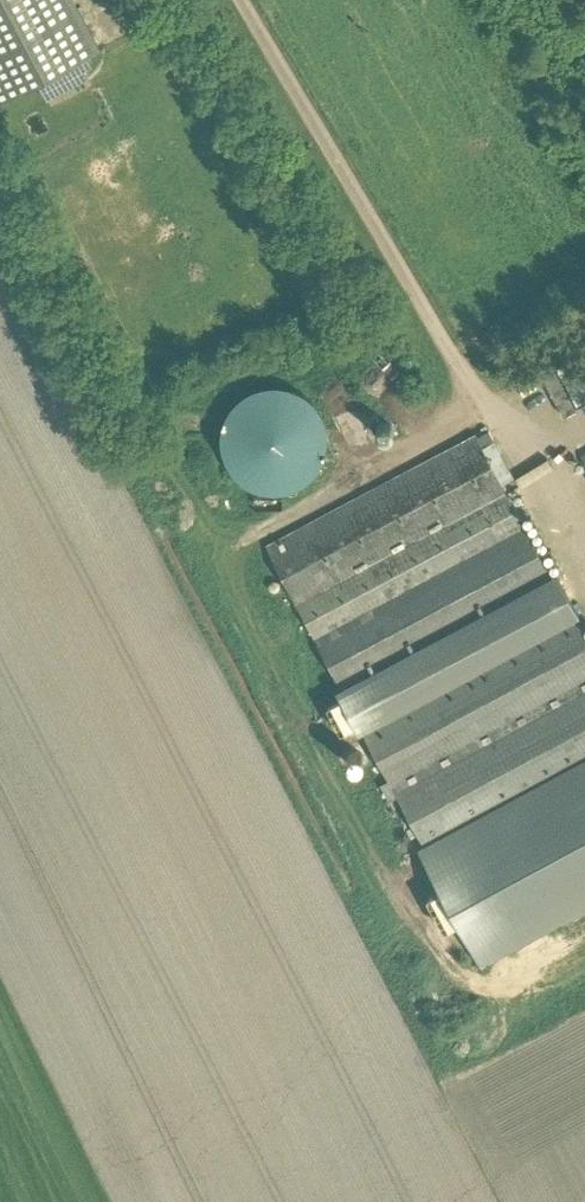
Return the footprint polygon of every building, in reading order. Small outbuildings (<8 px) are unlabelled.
[(100,47),(75,0),(0,0),(0,100),(100,47)] [(584,402),(584,387),(569,359),(542,373),(564,413),(584,402)] [(221,428),(220,438),(221,447),(223,457),(228,466),(234,474),(241,481),(250,486),(259,489),(269,491),(279,491),(288,489),(298,486),(306,481),(313,474),(319,466),(324,457),(327,447),(327,438),(327,428),(324,418),(319,409),(313,401),(306,394),(298,389),(288,386),(279,384),(269,384),(259,386),(249,389),(241,394),(234,401),(228,409),(223,418),(221,428)] [(267,544),(315,635),(524,524),(501,483),(513,477),(498,447),(486,453),(475,433),(267,544)] [(341,685),(550,573),(524,524),(315,635),(341,685)] [(574,616),(575,617),(580,614),(556,570),(550,573),(341,685),(335,688),(340,697),(326,704),(340,731),(354,724),(359,732),(364,729),(574,616)] [(364,729),(425,842),(426,843),(584,757),(584,635),(575,617),(574,616),(364,729)] [(417,846),(481,965),(584,909),(584,757),(426,843),(425,842),(417,846)]
